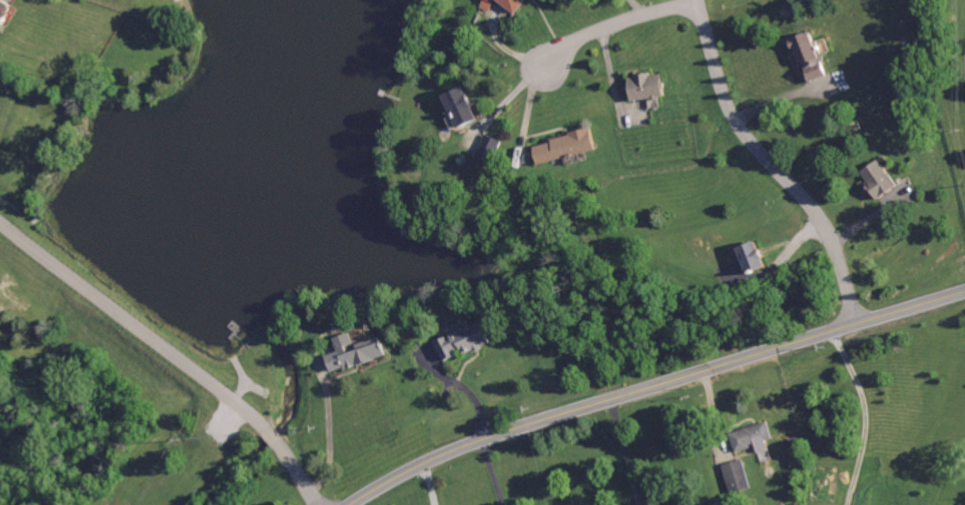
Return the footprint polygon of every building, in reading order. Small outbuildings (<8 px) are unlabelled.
[(14,5),(5,0),(0,0),(0,32),(14,5)] [(516,13),(527,0),(500,0),(516,13)] [(829,75),(816,31),(792,38),(800,65),(807,63),(812,80),(829,75)] [(667,98),(665,73),(632,75),(633,99),(667,98)] [(476,122),(467,87),(446,93),(455,127),(476,122)] [(535,143),(539,164),(599,150),(594,130),(535,143)] [(502,141),(486,134),(476,156),(492,163),(502,141)] [(863,171),(880,198),(899,187),(882,159),(863,171)] [(751,273),(771,266),(761,240),(742,248),(751,273)] [(436,341),(445,362),(495,342),(486,320),(474,325),(472,320),(457,326),(459,332),(436,341)] [(388,355),(382,336),(357,344),(353,332),(336,338),(341,352),(326,356),(331,373),(388,355)] [(738,452),(756,446),(759,453),(770,449),(767,440),(774,438),(768,421),(732,433),(738,452)] [(728,494),(749,490),(744,460),(723,464),(728,494)]
